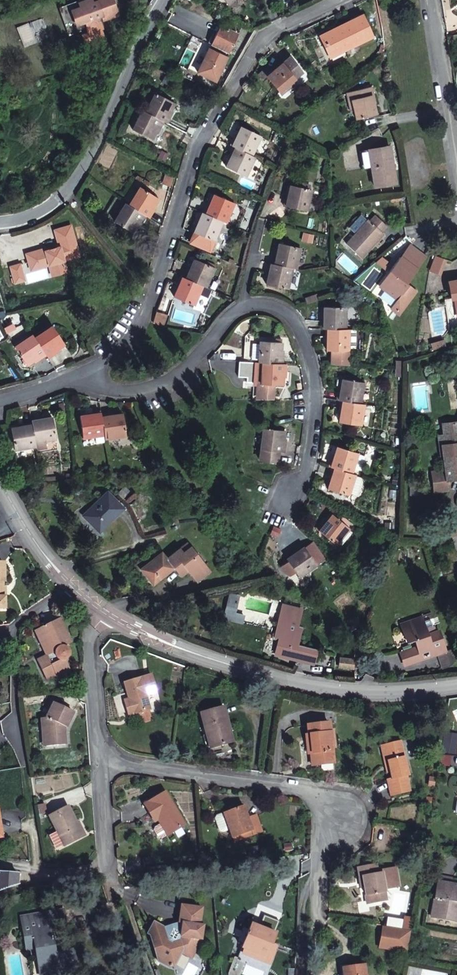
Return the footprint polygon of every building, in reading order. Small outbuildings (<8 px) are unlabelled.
[(109,0),(98,0),(77,7),(77,12),(71,15),(76,29),(83,27),(86,37),(80,39),(83,46),(89,44),(90,45),(96,43),(95,42),(101,40),(99,33),(100,33),(96,21),(100,20),(101,24),(117,19),(109,0)] [(318,40),(326,55),(340,47),(342,52),(370,36),(359,17),(318,40)] [(212,34),(207,42),(231,53),(240,37),(219,27),(214,35),(212,34)] [(217,82),(231,54),(213,45),(199,73),(217,82)] [(329,59),(342,52),(340,47),(326,55),(329,59)] [(266,80),(278,93),(290,83),(301,74),(288,60),(271,75),(266,80)] [(266,80),(271,75),(267,71),(259,78),(263,83),(266,80)] [(292,86),(290,83),(278,93),(280,96),(292,86)] [(371,89),(350,93),(353,112),(354,120),(373,117),(370,97),(372,97),(371,89)] [(179,102),(159,93),(150,110),(146,109),(136,127),(154,137),(160,126),(164,128),(168,120),(173,122),(176,115),(173,113),(179,102)] [(266,140),(248,129),(242,141),(238,139),(235,145),(238,147),(234,154),(237,156),(231,165),(250,176),(259,159),(257,157),(266,140)] [(388,149),(368,152),(371,171),(374,188),(395,184),(388,149)] [(363,172),(371,171),(368,152),(360,154),(363,172)] [(162,198),(143,188),(133,206),(129,204),(120,223),(139,233),(145,222),(149,224),(152,217),(155,219),(159,211),(156,210),(162,198)] [(309,211),(312,192),(287,188),(286,194),(289,194),(287,208),(309,211)] [(238,206),(220,196),(213,208),(210,206),(206,214),(202,212),(199,219),(201,220),(188,241),(204,251),(222,222),(226,225),(238,206)] [(371,222),(368,220),(346,245),(362,260),(385,235),(382,233),(388,227),(376,216),(371,222)] [(59,267),(57,260),(73,256),(64,225),(48,230),(53,247),(39,251),(38,249),(20,254),(22,262),(29,260),(30,263),(41,260),(45,272),(59,267)] [(299,251),(279,247),(277,259),(273,258),(271,267),(267,267),(266,273),(270,274),(268,287),(289,290),(292,270),(296,270),(299,251)] [(2,259),(4,267),(13,264),(11,257),(2,259)] [(205,288),(215,270),(196,260),(190,271),(187,270),(184,276),(181,274),(177,280),(180,282),(172,295),(190,305),(197,293),(201,285),(205,288)] [(409,284),(418,271),(403,260),(394,273),(398,277),(386,293),(400,303),(400,309),(404,311),(419,291),(409,284)] [(4,267),(7,275),(16,272),(13,264),(4,267)] [(382,290),(386,293),(398,277),(394,273),(382,290)] [(201,285),(197,293),(205,298),(210,291),(205,288),(201,285)] [(401,316),(404,311),(400,309),(400,303),(396,307),(401,316)] [(350,331),(347,331),(346,311),(326,311),(327,322),(321,322),(321,331),(325,331),(325,339),(329,338),(330,351),(334,350),(335,360),(353,358),(350,331)] [(65,348),(54,331),(35,344),(34,341),(17,352),(29,371),(40,363),(41,365),(47,361),(49,364),(57,359),(54,355),(65,348)] [(259,387),(258,399),(272,401),(273,388),(281,388),(282,376),(287,377),(287,367),(284,367),(285,358),(283,358),(284,345),(264,343),(264,339),(248,338),(247,359),(262,360),(262,365),(264,365),(263,384),(263,387),(261,387),(259,387)] [(258,399),(259,387),(261,387),(263,387),(263,384),(264,365),(262,365),(258,365),(255,398),(255,399),(258,399)] [(364,402),(362,402),(363,382),(343,382),(343,393),(338,393),(338,401),(340,401),(340,406),(342,406),(342,422),(364,423),(364,402)] [(95,415),(95,419),(84,421),(87,442),(106,440),(106,444),(127,443),(125,419),(110,420),(109,417),(103,418),(103,414),(95,415)] [(59,443),(56,424),(43,425),(42,422),(35,423),(36,427),(26,428),(26,431),(14,433),(17,455),(39,452),(38,446),(59,443)] [(448,467),(449,478),(456,477),(456,422),(447,423),(448,434),(449,444),(445,444),(448,467)] [(285,433),(266,430),(262,460),(279,462),(280,454),(287,455),(288,445),(284,444),(285,433)] [(442,445),(445,444),(449,444),(448,434),(440,435),(442,445)] [(361,454),(340,449),(336,462),(332,460),(330,469),(333,470),(331,476),(334,476),(330,490),(354,497),(359,478),(355,476),(361,454)] [(435,490),(451,488),(449,478),(448,467),(432,469),(435,490)] [(126,513),(111,496),(88,519),(102,536),(126,513)] [(343,544),(354,528),(333,514),(330,520),(331,521),(325,531),(343,544)] [(309,577),(322,562),(305,545),(299,550),(302,553),(292,562),(309,577)] [(151,586),(171,569),(178,577),(184,572),(194,584),(208,573),(202,566),(199,568),(190,558),(194,555),(188,548),(180,554),(177,550),(164,560),(159,553),(138,570),(151,586)] [(6,613),(8,599),(4,599),(5,582),(8,580),(9,564),(0,564),(0,612),(6,613)] [(242,599),(234,596),(228,621),(246,625),(248,618),(238,615),(242,599)] [(249,609),(251,610),(250,611),(274,617),(277,605),(253,599),(252,601),(251,601),(249,602),(247,604),(247,605),(248,607),(249,609)] [(289,627),(286,641),(283,640),(278,658),(316,667),(320,653),(302,649),(307,632),(301,630),(305,614),(287,608),(283,625),(289,627)] [(373,633),(396,627),(395,624),(372,629),(373,633)] [(53,656),(47,659),(38,663),(48,683),(56,679),(58,684),(74,677),(68,665),(69,662),(71,657),(68,654),(65,653),(62,652),(59,653),(55,645),(64,641),(57,625),(42,631),(53,656)] [(286,641),(289,627),(283,625),(279,639),(283,640),(286,641)] [(374,670),(395,664),(394,659),(406,656),(407,661),(417,658),(412,637),(399,640),(396,627),(373,633),(376,646),(385,644),(387,653),(371,657),(374,670)] [(53,656),(42,631),(36,633),(47,659),(53,656)] [(64,641),(55,645),(59,653),(67,650),(64,641)] [(444,654),(447,667),(456,664),(456,650),(444,654)] [(128,717),(150,711),(142,679),(124,683),(128,699),(132,711),(127,712),(128,717)] [(55,706),(49,718),(42,719),(42,726),(51,730),(50,732),(51,735),(48,737),(47,745),(66,745),(66,735),(62,734),(64,726),(68,728),(74,715),(55,706)] [(223,706),(200,714),(211,748),(234,741),(223,706)] [(306,749),(309,749),(311,766),(333,764),(329,723),(308,725),(309,735),(304,735),(306,749)] [(50,732),(51,730),(42,726),(44,746),(47,745),(48,737),(51,735),(50,732)] [(403,742),(386,747),(392,772),(394,781),(390,782),(394,796),(410,791),(406,777),(410,777),(412,776),(403,742)] [(388,773),(392,772),(386,747),(381,748),(388,773)] [(156,831),(163,842),(173,835),(187,825),(164,793),(145,807),(157,824),(163,820),(166,824),(156,831)] [(245,807),(224,814),(229,828),(233,838),(253,832),(254,835),(263,832),(258,818),(250,820),(245,807)] [(71,808),(51,818),(65,847),(84,838),(71,808)] [(221,831),(229,828),(224,814),(218,816),(217,819),(221,831)] [(14,881),(13,869),(0,868),(0,884),(14,881)] [(365,883),(370,900),(378,898),(380,905),(391,902),(383,877),(380,878),(377,869),(359,874),(362,883),(365,883)] [(441,873),(440,881),(454,883),(456,877),(441,873)] [(456,898),(456,884),(454,883),(440,881),(437,897),(440,898),(438,914),(453,917),(456,898)] [(391,921),(404,924),(408,898),(396,896),(391,921)] [(372,908),(380,905),(378,898),(370,900),(372,908)] [(170,964),(176,956),(178,953),(181,955),(187,959),(190,954),(199,942),(201,928),(198,928),(201,910),(180,907),(178,924),(174,928),(170,925),(162,926),(153,920),(146,930),(147,930),(154,950),(159,953),(156,958),(155,959),(164,965),(170,964)] [(64,925),(61,909),(40,913),(51,972),(75,968),(72,949),(54,952),(49,928),(64,925)] [(51,972),(40,913),(21,917),(25,939),(32,938),(39,974),(51,972)] [(277,933),(252,925),(239,956),(271,969),(281,944),(275,942),(277,933)] [(382,944),(408,949),(411,932),(385,927),(382,944)] [(13,974),(25,974),(19,956),(9,959),(13,974)] [(341,966),(342,974),(365,974),(363,963),(341,966)] [(289,974),(297,974),(297,964),(289,964),(289,974)]
